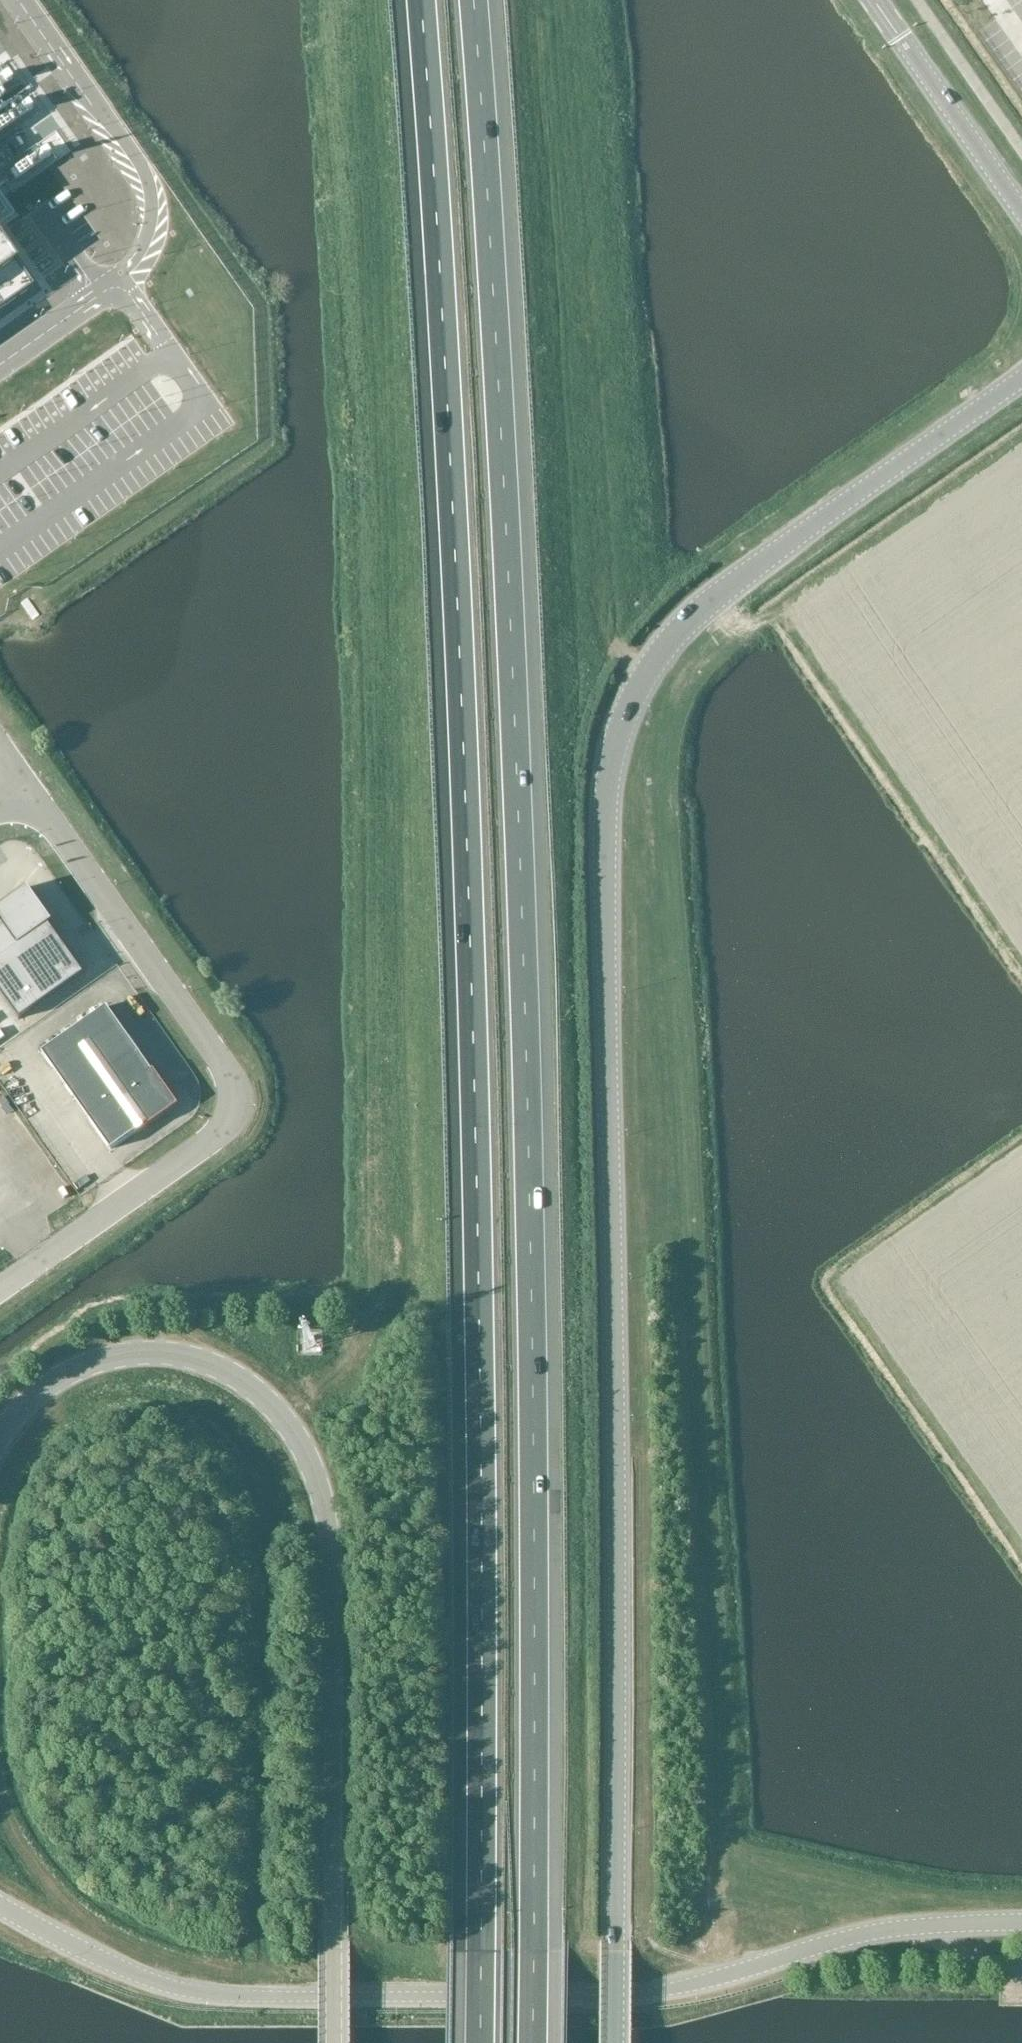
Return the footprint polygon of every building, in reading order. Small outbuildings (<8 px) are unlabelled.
[(31,289),(0,245),(0,311),(31,289)] [(19,1020),(84,974),(49,924),(52,922),(27,886),(0,904),(0,994),(19,1020)] [(149,1076),(153,1073),(107,1006),(41,1052),(111,1150),(171,1108),(149,1076)]
